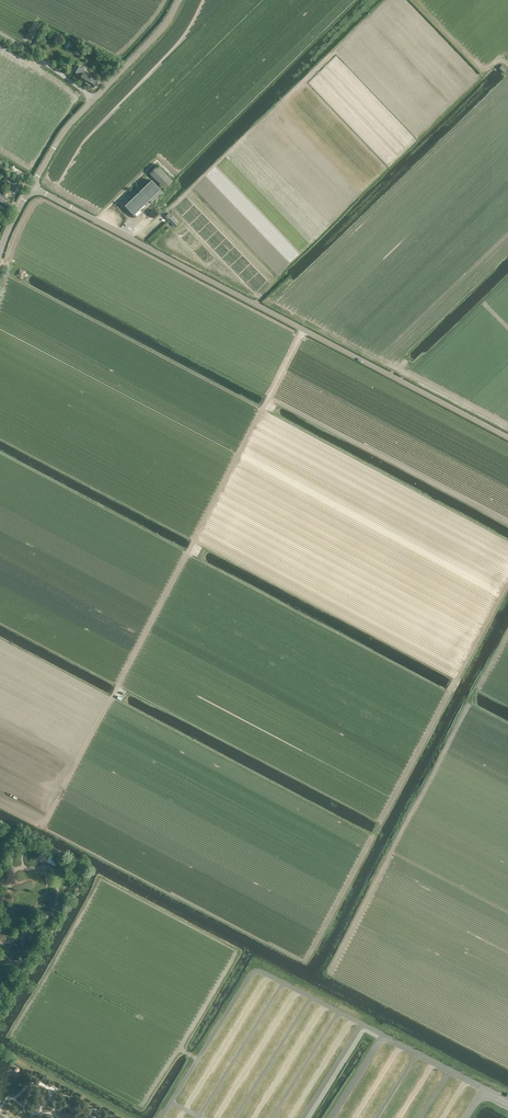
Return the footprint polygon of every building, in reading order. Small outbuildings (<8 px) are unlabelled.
[(503,73),(507,69),(503,64),(499,68),(503,73)] [(95,80),(87,76),(82,72),(84,69),(78,66),(75,72),(80,76),(79,79),(84,82),(92,87),(92,86),(93,86),(94,84),(94,83),(95,80)] [(164,189),(173,181),(157,165),(149,173),(164,189)] [(153,204),(164,193),(152,180),(125,205),(134,214),(149,200),(153,204)] [(0,198),(0,203),(4,205),(4,206),(8,209),(11,203),(4,199),(6,197),(2,195),(0,198)] [(172,224),(175,220),(169,213),(165,217),(172,224)] [(232,455),(239,439),(236,438),(229,454),(232,455)] [(55,866),(58,861),(45,855),(43,859),(55,866)] [(70,877),(76,880),(79,875),(74,871),(70,877)]
